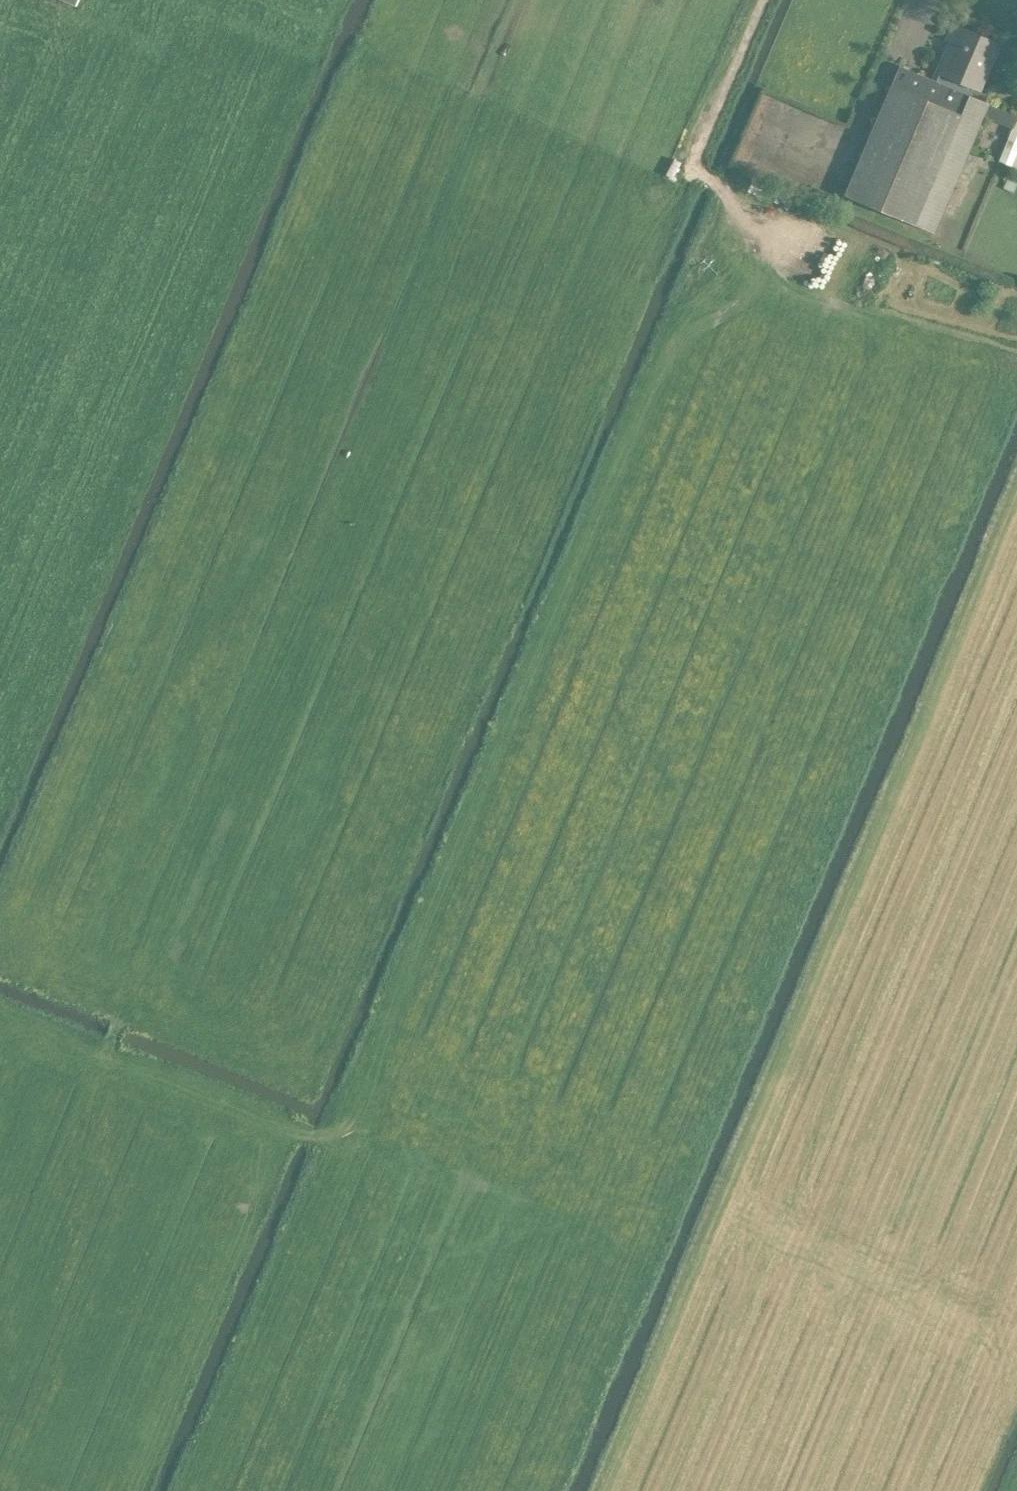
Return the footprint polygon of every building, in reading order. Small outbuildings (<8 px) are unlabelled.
[(935,233),(984,117),(1013,128),(999,161),(1016,168),(1016,116),(990,104),(990,103),(970,95),(972,88),(979,91),(1000,43),(953,24),(945,41),(951,44),(938,74),(939,74),(936,81),(899,65),(843,195),(935,233)]
